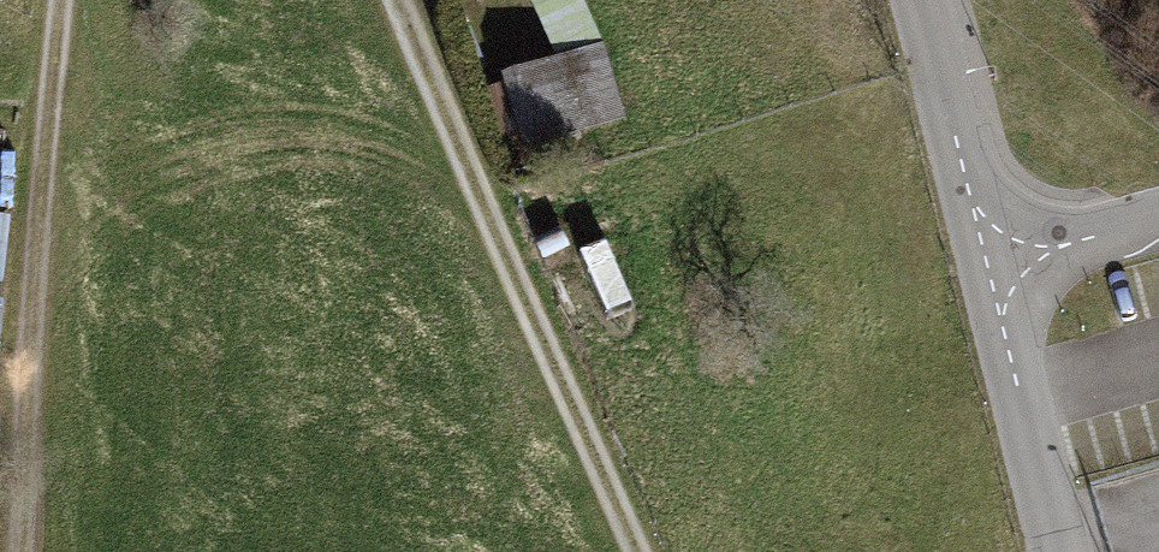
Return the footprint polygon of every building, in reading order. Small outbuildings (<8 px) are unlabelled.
[(616,61),(587,0),(529,0),(564,76),(616,61)] [(564,76),(506,92),(527,166),(636,135),(616,61),(564,76)]
